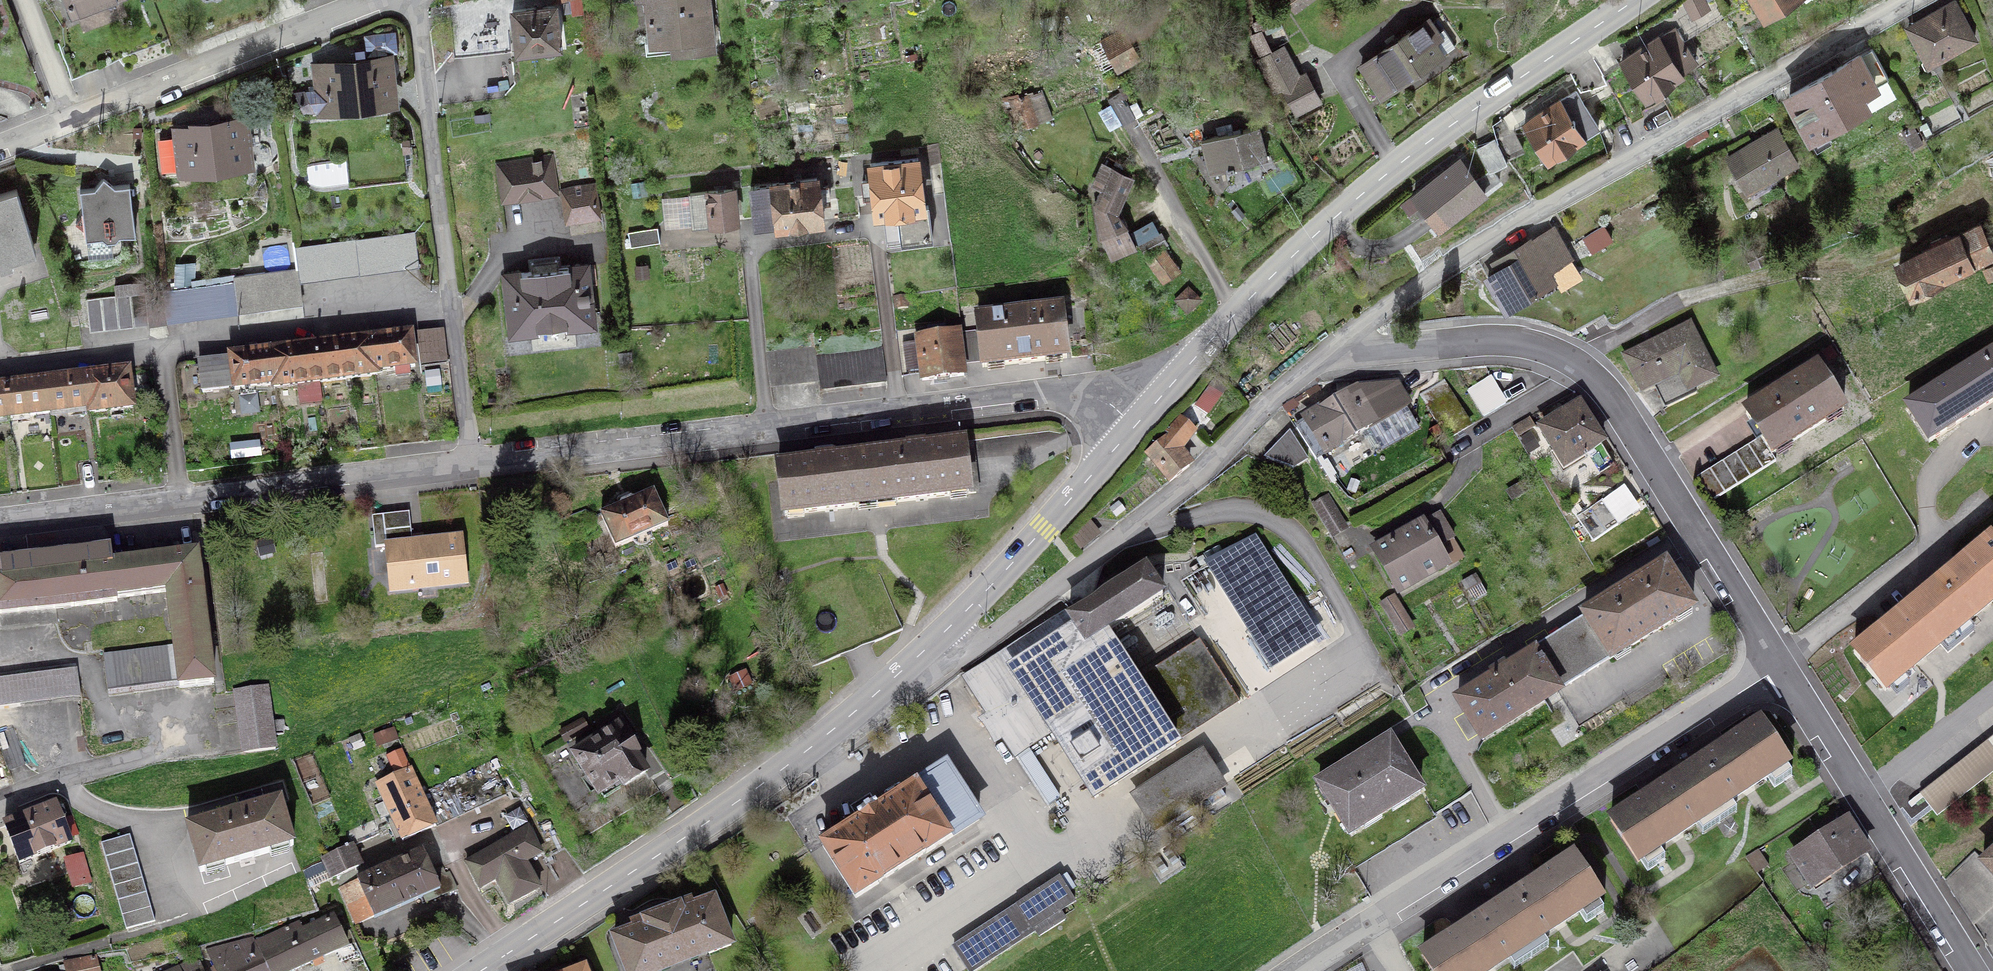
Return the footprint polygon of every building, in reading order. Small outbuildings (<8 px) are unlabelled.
[(72,17),(114,0),(65,0),(72,17)] [(708,0),(647,0),(652,45),(689,40),(691,50),(713,48),(708,0)] [(1295,10),(1309,0),(1287,0),(1295,10)] [(1765,17),(1792,0),(1754,0),(1765,17)] [(1695,61),(1681,39),(1724,14),(1717,1),(1621,61),(1645,96),(1681,73),(1680,71),(1695,61)] [(517,46),(522,51),(541,48),(544,53),(550,55),(554,53),(556,47),(559,46),(555,6),(513,11),(517,46)] [(1908,28),(1928,64),(1975,38),(1957,7),(1948,12),(1945,7),(1908,28)] [(1387,45),(1386,48),(1361,66),(1381,96),(1454,46),(1443,30),(1435,35),(1425,22),(1397,40),(1394,40),(1387,45)] [(500,28),(462,30),(463,52),(501,51),(500,28)] [(387,58),(365,61),(365,57),(398,53),(396,32),(364,35),(366,50),(355,51),(356,65),(326,69),(325,64),(313,65),(316,90),(294,92),(303,110),(306,108),(307,111),(312,112),(348,107),(348,110),(373,107),(372,104),(392,101),(387,58)] [(1122,32),(1105,41),(1119,68),(1137,59),(1122,32)] [(1305,74),(1299,78),(1283,47),(1258,60),(1274,90),(1281,87),(1295,113),(1320,101),(1305,74)] [(1872,48),(1789,95),(1811,133),(1865,104),(1859,93),(1888,77),(1872,48)] [(1581,89),(1606,81),(1593,60),(1571,73),(1581,89)] [(1014,109),(1008,111),(1015,130),(1051,116),(1041,91),(1012,102),(1014,109)] [(1575,91),(1524,124),(1547,159),(1598,126),(1575,91)] [(1135,118),(1120,92),(1108,99),(1122,125),(1135,118)] [(204,173),(228,170),(228,167),(248,164),(243,120),(211,124),(212,127),(178,131),(179,137),(160,140),(164,172),(183,170),(183,172),(204,170),(204,173)] [(1232,167),(1233,170),(1239,168),(1239,166),(1271,157),(1263,126),(1207,140),(1215,172),(1232,167)] [(1771,176),(1796,161),(1777,129),(1727,159),(1752,199),(1776,185),(1771,176)] [(375,151),(305,159),(308,180),(316,184),(323,185),(408,174),(404,138),(374,142),(375,151)] [(1489,172),(1476,182),(1483,192),(1500,180),(1493,170),(1507,163),(1494,139),(1477,148),(1489,172)] [(865,196),(874,195),(876,214),(898,211),(902,243),(932,239),(928,205),(923,206),(917,158),(870,164),(872,180),(863,182),(865,196)] [(499,167),(504,199),(554,191),(549,159),(499,167)] [(1484,193),(1483,192),(1476,182),(1459,160),(1403,204),(1410,213),(1421,204),(1439,227),(1484,193)] [(1132,176),(1113,168),(1097,204),(1102,238),(1112,259),(1136,248),(1126,227),(1115,212),(1132,176)] [(90,231),(91,239),(141,232),(138,209),(133,206),(137,201),(135,183),(116,185),(107,178),(100,187),(85,189),(86,198),(91,201),(87,206),(88,214),(81,224),(90,231)] [(817,178),(751,187),(755,225),(777,223),(777,226),(822,220),(820,202),(829,200),(828,186),(818,187),(817,178)] [(594,184),(562,189),(567,222),(599,217),(594,184)] [(690,194),(694,225),(737,220),(733,189),(690,194)] [(0,195),(0,258),(34,247),(16,190),(0,195)] [(1992,256),(1992,245),(1980,218),(1949,233),(1948,230),(1928,239),(1929,243),(1893,261),(1910,296),(1992,256)] [(631,247),(660,242),(658,227),(628,232),(631,247)] [(1498,271),(1486,278),(1505,308),(1535,290),(1532,285),(1550,274),(1548,269),(1570,255),(1553,229),(1494,264),(1498,271)] [(360,273),(418,265),(415,232),(295,248),(298,269),(300,283),(301,281),(359,273),(360,275),(360,273)] [(1161,233),(1140,245),(1146,256),(1167,244),(1161,233)] [(1768,259),(1762,245),(1746,253),(1752,267),(1768,259)] [(1181,271),(1165,249),(1147,261),(1163,283),(1181,271)] [(590,285),(588,266),(506,275),(512,332),(566,328),(566,327),(592,324),(588,285),(590,285)] [(234,281),(237,309),(302,301),(300,283),(298,269),(234,277),(235,281),(234,281)] [(237,309),(234,281),(164,290),(167,318),(237,309)] [(167,318),(164,290),(146,293),(145,283),(114,286),(116,296),(86,300),(89,328),(149,321),(149,324),(166,322),(167,318)] [(1190,299),(1177,312),(1187,321),(1200,309),(1190,299)] [(963,335),(962,336),(965,363),(982,361),(983,367),(1067,358),(1061,310),(978,320),(979,332),(963,333),(963,335)] [(916,329),(897,331),(901,371),(921,369),(922,381),(964,376),(963,363),(965,363),(962,336),(960,323),(946,324),(948,336),(917,339),(916,329)] [(1689,326),(1626,357),(1643,390),(1656,384),(1668,407),(1697,393),(1694,387),(1714,377),(1689,326)] [(383,338),(370,339),(375,376),(377,375),(377,371),(395,369),(396,376),(410,374),(409,367),(415,366),(411,334),(395,336),(395,333),(382,335),(383,338)] [(445,335),(421,338),(425,371),(450,368),(445,335)] [(317,346),(321,382),(375,376),(370,339),(359,341),(359,338),(346,339),(347,342),(317,346)] [(321,382),(317,346),(294,349),(294,346),(281,347),(282,351),(271,352),(276,388),(296,386),(299,406),(322,403),(320,383),(321,382)] [(816,355),(819,378),(820,388),(886,380),(882,347),(816,355)] [(815,349),(767,354),(770,384),(819,378),(816,355),(815,349)] [(228,362),(228,360),(199,364),(202,391),(229,388),(228,386),(234,385),(235,390),(273,385),(274,389),(276,388),(271,352),(258,354),(258,350),(246,352),(246,355),(231,357),(231,362),(228,362)] [(1992,403),(1992,355),(1959,377),(1954,377),(1948,381),(1946,385),(1908,409),(1929,443),(1992,403)] [(1746,414),(1761,438),(1772,455),(1843,409),(1818,369),(1746,414)] [(133,408),(128,370),(87,375),(90,408),(91,413),(133,408)] [(87,375),(44,380),(50,414),(90,408),(87,375)] [(10,419),(50,414),(44,380),(5,385),(10,419)] [(1506,404),(1491,380),(1469,393),(1484,417),(1506,404)] [(10,419),(5,385),(0,386),(0,420),(10,419)] [(1358,388),(1335,402),(1356,436),(1368,429),(1380,450),(1418,428),(1409,413),(1397,420),(1394,413),(1406,406),(1394,385),(1358,388)] [(1315,459),(1356,436),(1335,402),(1306,419),(1308,421),(1296,428),(1315,459)] [(1555,422),(1543,430),(1564,466),(1603,443),(1580,405),(1554,420),(1555,422)] [(1169,483),(1189,466),(1181,449),(1194,432),(1179,421),(1169,435),(1171,435),(1147,453),(1169,483)] [(1291,433),(1267,458),(1293,469),(1307,460),(1291,433)] [(1776,462),(1772,455),(1761,438),(1697,478),(1712,502),(1776,462)] [(907,450),(870,455),(876,505),(976,493),(970,443),(923,448),(923,447),(907,448),(907,450)] [(876,505),(870,455),(817,459),(817,461),(779,466),(784,515),(876,505)] [(653,492),(634,500),(633,499),(619,505),(620,507),(601,515),(616,548),(668,526),(666,521),(687,512),(681,498),(660,508),(653,492)] [(1313,504),(1331,534),(1345,525),(1327,495),(1313,504)] [(1601,500),(1576,517),(1593,542),(1618,525),(1601,500)] [(409,512),(372,516),(376,547),(387,546),(391,590),(466,582),(461,537),(413,543),(409,512)] [(1394,539),(1375,549),(1398,592),(1461,556),(1438,513),(1402,534),(1399,530),(1392,534),(1394,539)] [(1966,624),(1992,601),(1992,543),(1991,540),(1922,598),(1953,634),(1960,643),(1973,632),(1966,624)] [(1253,541),(1210,564),(1274,665),(1315,639),(1253,541)] [(174,645),(179,682),(179,687),(214,683),(197,549),(112,561),(110,550),(0,563),(0,616),(2,629),(57,622),(55,609),(117,601),(117,598),(167,591),(174,645)] [(1618,596),(1585,616),(1611,659),(1693,610),(1666,566),(1618,594),(1618,596)] [(1146,570),(1071,618),(1088,644),(1103,635),(1162,596),(1146,570)] [(1475,575),(1461,582),(1472,603),(1485,596),(1475,575)] [(1394,598),(1383,605),(1401,634),(1412,627),(1394,598)] [(1960,643),(1953,634),(1922,598),(1853,654),(1884,692),(1940,645),(1947,654),(1960,643)] [(1133,681),(1103,635),(1088,644),(1071,618),(1069,612),(965,679),(1013,753),(1015,757),(1053,733),(1095,798),(1176,747),(1174,740),(1135,682),(1133,681)] [(1611,659),(1585,616),(1529,651),(1556,694),(1611,659)] [(1200,640),(1135,682),(1174,740),(1238,699),(1200,640)] [(108,691),(179,682),(174,645),(103,655),(108,691)] [(1556,694),(1529,651),(1516,659),(1518,663),(1506,671),(1504,667),(1491,675),(1494,679),(1459,701),(1483,739),(1545,700),(1556,694)] [(0,674),(0,707),(81,697),(77,664),(0,674)] [(275,749),(267,686),(235,690),(243,753),(275,749)] [(583,720),(560,733),(565,742),(588,729),(583,720)] [(1712,812),(1719,823),(1736,811),(1729,801),(1767,776),(1774,787),(1792,776),(1784,765),(1788,763),(1761,722),(1756,726),(1686,772),(1712,812)] [(599,794),(620,780),(624,785),(646,772),(634,754),(636,753),(617,727),(574,755),(599,794)] [(7,766),(24,760),(13,729),(0,733),(0,744),(7,766)] [(1920,794),(1937,816),(1992,772),(1992,737),(1920,794)] [(1405,797),(1406,799),(1420,791),(1389,741),(1359,760),(1356,754),(1345,761),(1348,767),(1319,785),(1350,834),(1364,826),(1362,823),(1377,814),(1379,816),(1392,809),(1390,806),(1405,797)] [(436,827),(422,793),(401,749),(387,755),(397,778),(379,786),(386,802),(376,806),(382,818),(391,814),(403,841),(436,827)] [(1155,829),(1223,786),(1203,754),(1134,797),(1155,829)] [(506,793),(491,762),(422,793),(436,827),(506,793)] [(946,767),(918,785),(951,837),(979,820),(946,767)] [(1719,823),(1712,812),(1686,772),(1610,821),(1637,862),(1640,859),(1647,870),(1665,859),(1658,848),(1695,823),(1702,834),(1719,823)] [(856,898),(951,837),(918,785),(878,810),(875,805),(856,817),(860,822),(822,846),(856,898)] [(292,846),(280,802),(226,816),(226,817),(188,829),(201,872),(292,846)] [(59,811),(56,804),(4,825),(19,863),(71,842),(69,838),(78,834),(72,816),(66,818),(63,810),(59,811)] [(1812,887),(1867,852),(1847,821),(1792,856),(1812,887)] [(529,828),(466,863),(480,888),(496,879),(509,904),(539,888),(525,862),(540,852),(529,828)] [(126,929),(155,921),(129,833),(101,842),(126,929)] [(324,858),(332,878),(360,866),(351,845),(349,846),(346,845),(347,847),(324,858)] [(374,915),(375,916),(424,895),(426,902),(457,889),(449,872),(446,874),(442,867),(432,871),(422,851),(359,879),(359,880),(340,886),(357,923),(374,915)] [(1992,907),(1992,875),(1984,865),(1974,854),(1946,881),(1974,925),(1992,907)] [(83,856),(69,860),(77,885),(90,881),(83,856)] [(1571,860),(1499,907),(1532,958),(1549,947),(1542,936),(1579,912),(1586,923),(1604,911),(1597,900),(1601,899),(1574,857),(1571,860)] [(1984,865),(1992,875),(1992,858),(1984,865)] [(953,947),(969,970),(974,970),(1035,931),(1039,937),(1065,920),(1060,912),(1074,902),(1059,878),(953,947)] [(708,951),(709,955),(731,946),(714,901),(680,914),(679,910),(645,922),(647,927),(614,940),(626,970),(656,970),(708,951)] [(1532,958),(1499,907),(1423,956),(1433,970),(1488,970),(1507,958),(1514,969),(1532,958)] [(300,923),(256,942),(269,970),(293,970),(335,952),(340,962),(356,955),(350,944),(347,946),(334,917),(303,930),(300,923)] [(256,942),(254,938),(207,951),(216,970),(269,970),(256,942)] [(95,957),(66,963),(66,965),(59,967),(60,970),(98,970),(95,957)] [(202,970),(200,970),(197,964),(192,966),(190,963),(173,970),(202,970)]
